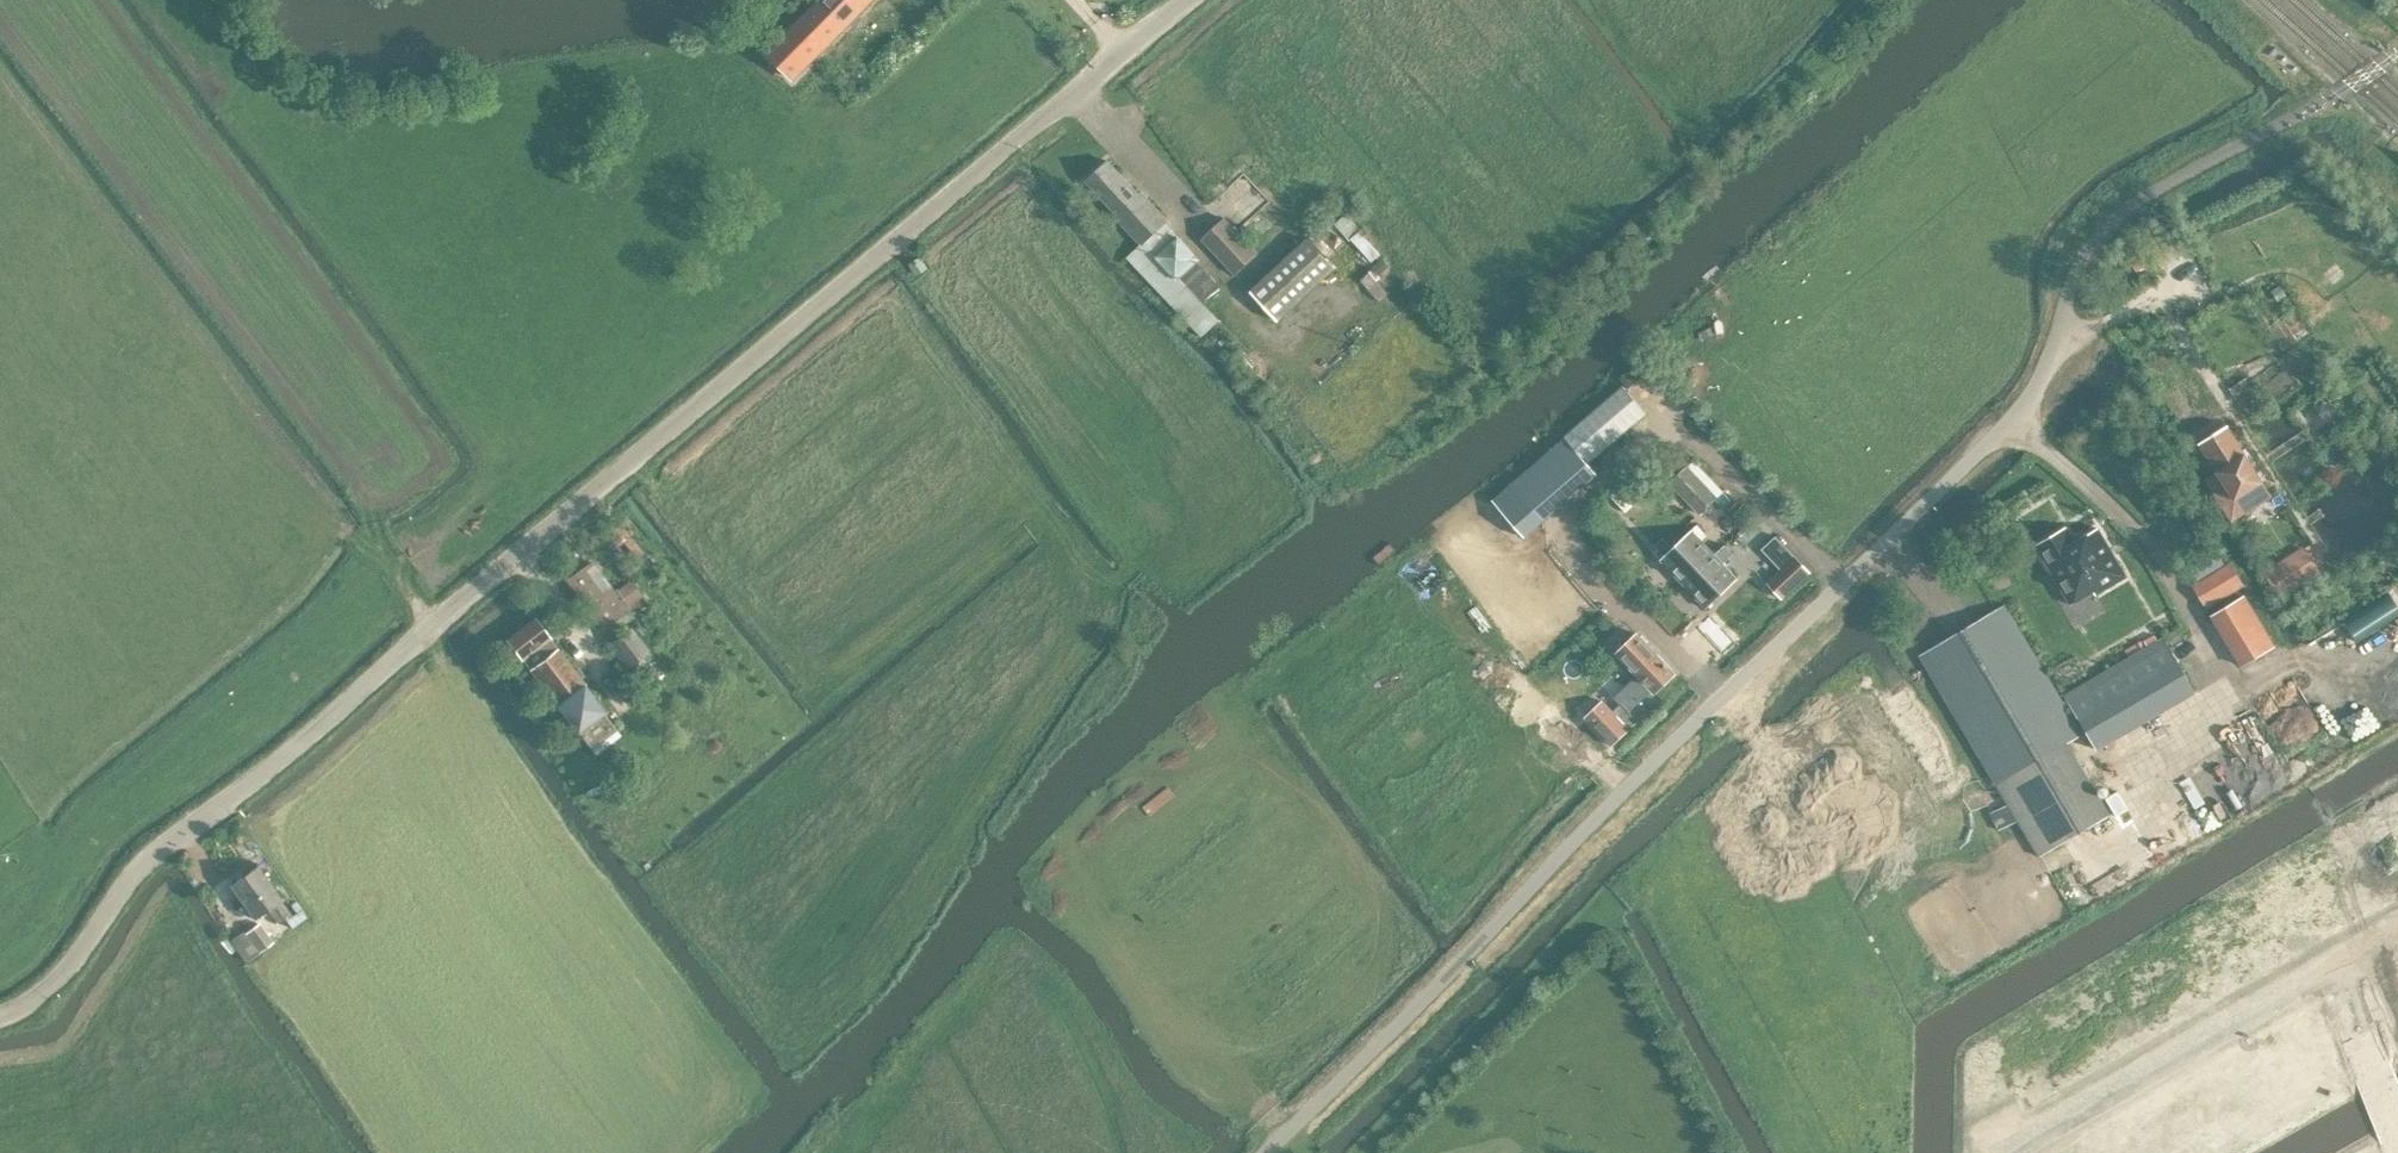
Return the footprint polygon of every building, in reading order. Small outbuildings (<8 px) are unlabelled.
[(767,52),(792,77),(869,0),(818,0),(767,52)] [(1085,179),(1116,213),(1114,215),(1141,244),(1127,257),(1183,317),(1200,302),(1201,303),(1219,287),(1196,261),(1199,259),(1178,235),(1178,236),(1165,223),(1167,221),(1140,191),(1138,193),(1106,159),(1085,179)] [(1201,238),(1234,274),(1256,253),(1223,217),(1201,238)] [(1306,238),(1249,291),(1277,321),(1334,268),(1306,238)] [(1637,362),(1618,377),(1627,388),(1646,373),(1637,362)] [(2230,388),(2238,401),(2257,389),(2249,376),(2230,388)] [(2172,395),(2191,424),(2188,427),(2215,468),(2202,475),(2219,501),(2234,492),(2243,506),(2268,489),(2216,409),(2197,379),(2172,395)] [(1596,473),(1564,437),(1509,484),(1541,521),(1596,473)] [(2270,454),(2296,495),(2321,478),(2295,438),(2270,454)] [(1669,482),(1698,513),(1716,497),(1686,465),(1669,482)] [(619,536),(609,524),(598,534),(608,545),(619,536)] [(2065,527),(2035,545),(2070,603),(2093,590),(2095,593),(2125,575),(2097,527),(2073,541),(2065,527)] [(1653,545),(1663,555),(1659,559),(1705,607),(1736,578),(1722,562),(1732,552),(1724,544),(1713,553),(1690,529),(1672,547),(1662,536),(1653,545)] [(2302,545),(2262,571),(2280,599),(2320,573),(2302,545)] [(2191,585),(2205,607),(2243,584),(2230,562),(2191,585)] [(593,591),(597,589),(584,571),(570,580),(603,625),(613,618),(593,591)] [(1787,583),(1778,573),(1765,586),(1774,595),(1787,583)] [(629,580),(614,591),(626,606),(640,595),(629,580)] [(2243,595),(2211,615),(2240,664),(2273,645),(2243,595)] [(1919,655),(1997,784),(2040,856),(2109,814),(2066,743),(2082,734),(2065,706),(2069,704),(2096,749),(2195,692),(2164,638),(2108,670),(2064,695),(2067,699),(2062,701),(2004,604),(1919,655)] [(1709,614),(1696,626),(1722,654),(1734,643),(1709,614)] [(533,617),(506,638),(576,730),(594,754),(620,734),(604,713),(582,684),(584,683),(533,617)] [(629,626),(607,644),(624,666),(647,649),(629,626)] [(1675,673),(1636,632),(1615,652),(1654,693),(1675,673)] [(1602,700),(1585,717),(1610,744),(1636,720),(1628,711),(1620,702),(1619,703),(1611,710),(1602,700)] [(230,884),(254,918),(268,908),(278,923),(290,914),(279,900),(280,899),(256,865),(230,884)] [(245,932),(259,951),(272,941),(258,922),(245,932)] [(245,932),(232,940),(244,960),(245,960),(259,951),(245,932)] [(2272,1060),(2260,1067),(2288,1117),(2305,1108),(2298,1095),(2327,1079),(2319,1065),(2321,1064),(2311,1046),(2309,1048),(2298,1029),(2265,1048),(2272,1060)] [(2062,1152),(2095,1152),(2087,1140),(2089,1139),(2088,1138),(2062,1152)]
